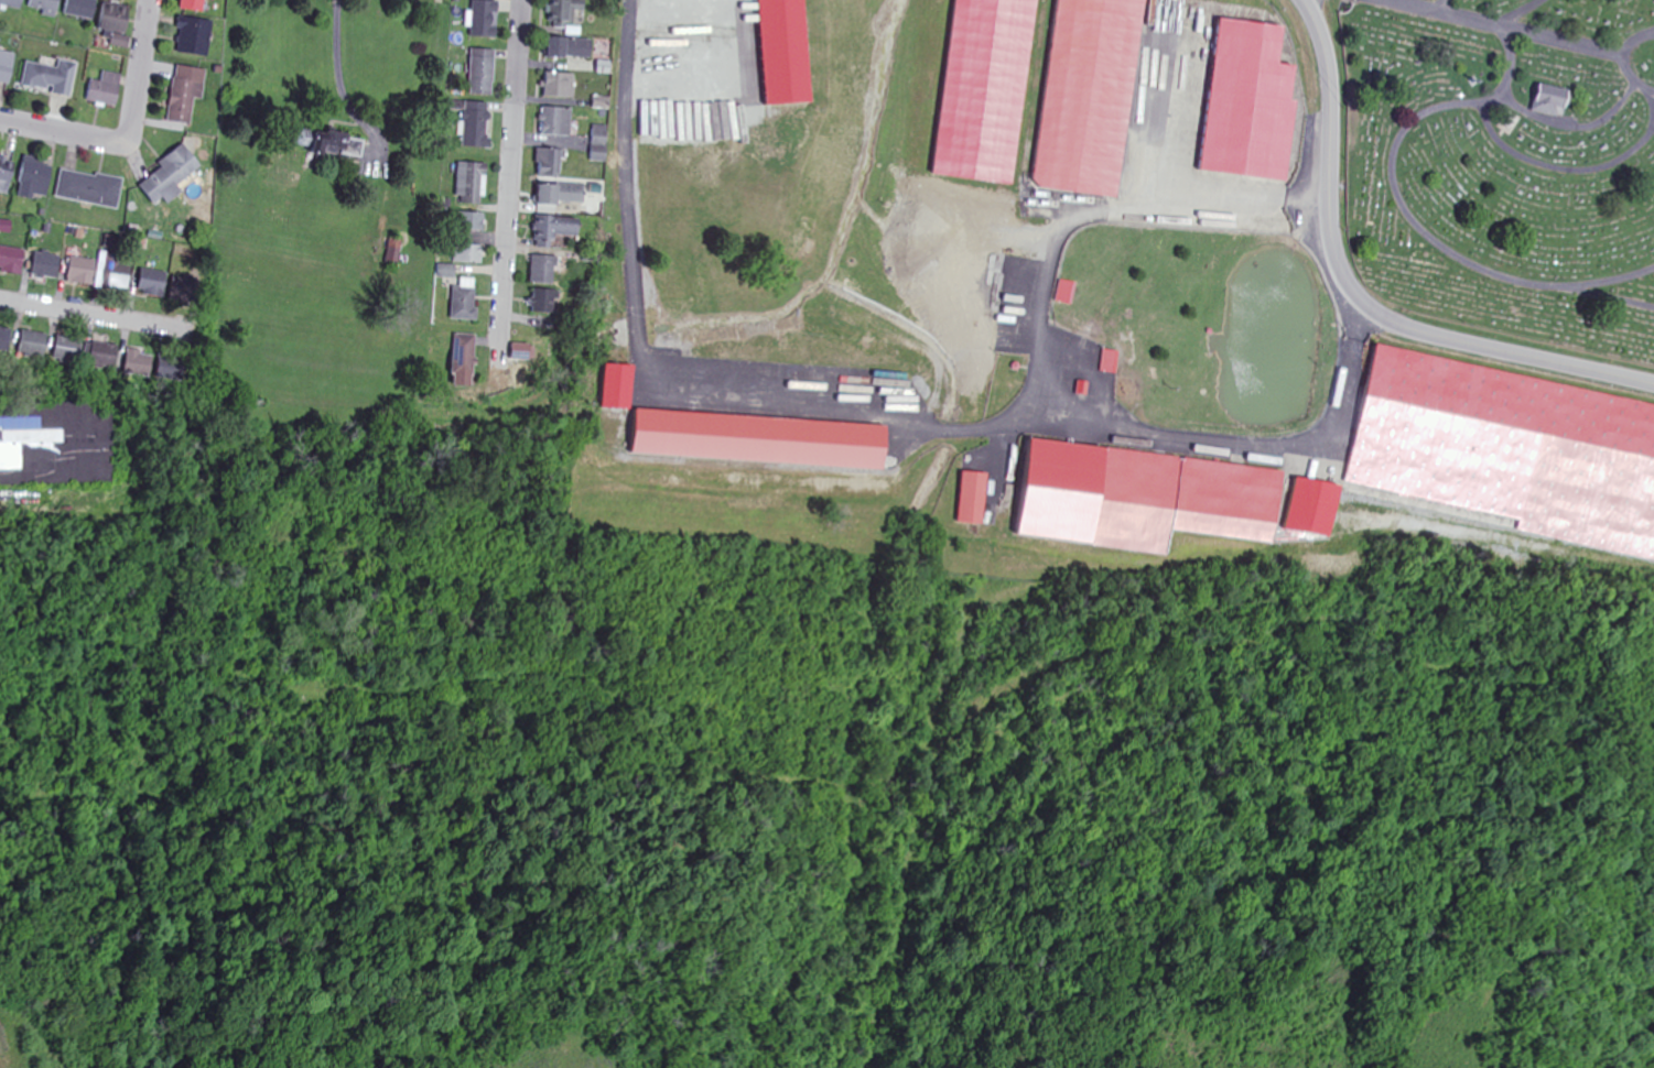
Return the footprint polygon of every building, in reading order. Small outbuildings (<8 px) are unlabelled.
[(937,173),(1016,185),(1043,0),(962,0),(937,173)] [(1039,175),(1046,186),(1120,197),(1150,0),(1066,0),(1039,175)] [(1345,486),(1653,558),(1653,409),(1379,345),(1345,486)] [(120,480),(117,399),(0,403),(0,485),(120,480)] [(1107,445),(1090,544),(1164,557),(1169,526),(1266,543),(1278,473),(1107,445)]
